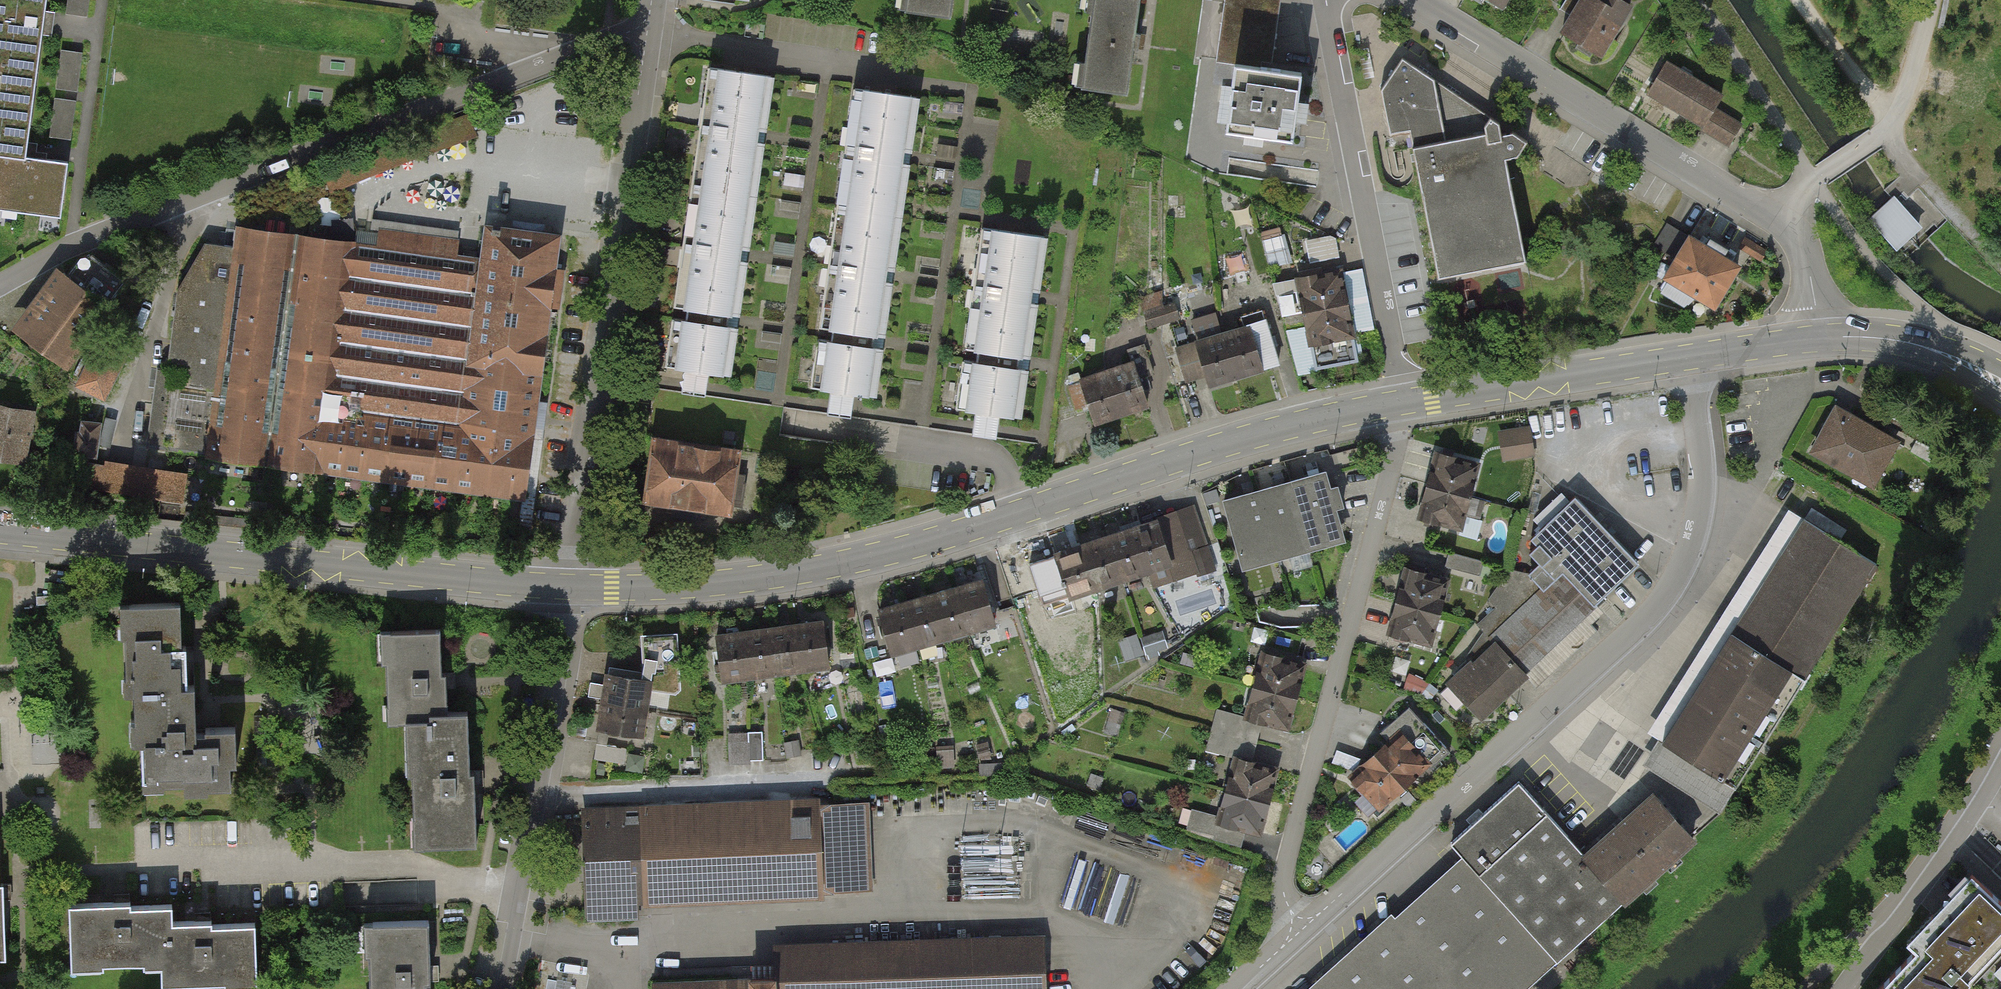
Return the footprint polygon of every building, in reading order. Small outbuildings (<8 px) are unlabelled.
[(34,89),(43,21),(46,0),(0,0),(0,85),(34,89)] [(908,13),(951,19),(954,0),(910,0),(908,13)] [(1083,89),(1131,96),(1144,0),(1095,0),(1083,89)] [(1234,59),(1270,64),(1279,0),(1225,0),(1218,57),(1234,59)] [(1505,12),(1512,0),(1486,0),(1505,12)] [(1602,60),(1634,9),(1619,0),(1580,0),(1559,34),(1602,60)] [(59,47),(51,82),(78,88),(86,53),(59,47)] [(1234,59),(1224,132),(1297,142),(1307,69),(1270,64),(1234,59)] [(1414,130),(1440,278),(1527,262),(1508,158),(1520,156),(1529,143),(1490,116),(1485,123),(1487,134),(1447,141),(1436,82),(1405,60),(1384,91),(1391,134),(1414,130)] [(1647,94),(1732,146),(1743,128),(1715,111),(1724,96),(1667,61),(1647,94)] [(766,138),(774,77),(712,68),(698,169),(760,178),(766,138)] [(0,85),(0,217),(60,225),(68,164),(25,158),(26,151),(34,89),(0,85)] [(912,157),(920,99),(857,90),(843,191),(906,199),(912,157)] [(466,115),(324,170),(331,187),(473,133),(466,115)] [(749,256),(760,178),(698,169),(684,269),(746,278),(749,256)] [(895,277),(906,199),(843,191),(829,291),(892,300),(895,277)] [(1895,199),(1869,222),(1897,254),(1901,250),(1923,231),(1895,199)] [(206,458),(526,500),(560,237),(483,226),(479,258),(459,255),(462,233),(363,220),(360,242),(244,227),(242,247),(233,246),(208,243),(178,292),(165,368),(157,367),(146,450),(206,458)] [(1675,257),(1691,234),(1670,220),(1654,243),(1675,257)] [(1264,229),(1269,265),(1288,263),(1283,227),(1264,229)] [(1040,297),(1049,238),(985,228),(972,320),(1036,329),(1040,297)] [(1691,233),(1665,279),(1718,309),(1745,264),(1691,233)] [(29,304),(10,331),(66,371),(89,340),(111,309),(55,268),(32,300),(29,304)] [(740,322),(746,278),(684,269),(670,370),(732,379),(740,322)] [(1297,277),(1303,311),(1352,303),(1346,269),(1297,277)] [(886,343),(892,300),(829,291),(815,392),(878,400),(886,343)] [(1303,311),(1309,345),(1358,337),(1352,303),(1303,311)] [(1245,377),(1282,367),(1268,318),(1231,329),(1245,377)] [(1031,363),(1036,329),(972,320),(959,412),(1022,421),(1031,363)] [(1209,388),(1245,377),(1231,329),(1195,339),(1209,388)] [(103,401),(125,357),(97,343),(74,387),(103,401)] [(1106,372),(1120,414),(1149,404),(1143,386),(1148,384),(1145,375),(1152,372),(1143,345),(1129,350),(1133,363),(1106,372)] [(1085,396),(1094,422),(1120,414),(1106,372),(1069,385),(1074,399),(1085,396)] [(35,412),(0,404),(0,462),(22,467),(35,412)] [(1836,406),(1810,453),(1878,491),(1904,444),(1836,406)] [(78,432),(75,453),(94,456),(99,423),(84,421),(82,432),(78,432)] [(1497,432),(1500,463),(1533,459),(1529,428),(1497,432)] [(627,439),(645,442),(647,432),(628,429),(627,439)] [(656,436),(645,503),(688,510),(731,517),(733,506),(744,508),(748,481),(737,479),(742,449),(656,436)] [(1470,499),(1479,465),(1437,454),(1428,488),(1470,499)] [(205,480),(86,462),(82,485),(201,503),(205,480)] [(1326,471),(1291,481),(1311,551),(1346,541),(1326,471)] [(1291,481),(1258,490),(1278,560),(1311,551),(1291,481)] [(1461,534),(1470,499),(1428,488),(1418,523),(1461,534)] [(1258,490),(1224,500),(1244,570),(1278,560),(1258,490)] [(1535,523),(1543,532),(1572,503),(1564,495),(1535,523)] [(1639,566),(1575,501),(1572,503),(1568,507),(1563,512),(1543,532),(1533,542),(1539,548),(1531,555),(1540,565),(1529,575),(1540,586),(1546,593),(1565,574),(1597,607),(1639,566)] [(1183,582),(1216,572),(1196,509),(1164,519),(1183,582)] [(1878,565),(1788,509),(1647,736),(1658,743),(1645,766),(1723,813),(1878,565)] [(1150,593),(1183,582),(1164,519),(1131,530),(1145,577),(1150,593)] [(1131,530),(1080,546),(1095,593),(1145,577),(1131,530)] [(1080,546),(1029,562),(1044,609),(1095,593),(1080,546)] [(1455,546),(1448,562),(1478,575),(1485,560),(1455,546)] [(1441,613),(1449,580),(1408,570),(1399,603),(1441,613)] [(1527,675),(1597,607),(1565,574),(1546,593),(1540,586),(1489,636),(1494,642),(1527,675)] [(983,580),(957,588),(970,635),(997,628),(983,580)] [(957,588),(930,595),(943,642),(970,635),(957,588)] [(930,595),(904,602),(917,650),(943,642),(930,595)] [(904,602),(877,610),(890,657),(917,650),(904,602)] [(1432,646),(1441,613),(1399,603),(1391,636),(1432,646)] [(180,606),(123,609),(128,723),(141,722),(144,784),(207,781),(207,787),(233,786),(230,726),(197,728),(196,716),(195,687),(188,687),(187,655),(186,646),(182,646),(180,606)] [(823,622),(797,625),(802,674),(829,671),(823,622)] [(797,625),(770,628),(776,677),(802,674),(797,625)] [(770,628),(743,631),(749,680),(776,677),(770,628)] [(743,631),(717,635),(722,683),(749,680),(743,631)] [(382,634),(386,722),(415,720),(421,844),(476,841),(473,777),(470,712),(447,713),(445,677),(443,632),(382,634)] [(1478,723),(1527,675),(1494,642),(1445,690),(1478,723)] [(1298,695),(1306,663),(1260,651),(1252,684),(1298,695)] [(646,678),(654,679),(653,686),(676,689),(679,664),(649,660),(646,678)] [(654,679),(646,678),(604,672),(600,703),(650,710),(653,686),(654,679)] [(1290,728),(1298,695),(1252,684),(1244,716),(1290,728)] [(650,710),(600,703),(596,731),(647,737),(650,710)] [(1259,725),(1216,714),(1208,744),(1250,756),(1259,725)] [(1431,768),(1450,751),(1419,717),(1401,733),(1399,731),(1376,751),(1405,784),(1427,764),(1431,768)] [(647,737),(596,731),(592,767),(642,774),(647,737)] [(763,731),(728,732),(729,763),(765,762),(763,731)] [(1368,817),(1405,784),(1376,751),(1349,775),(1365,792),(1354,802),(1368,817)] [(1268,800),(1276,768),(1235,757),(1227,789),(1268,800)] [(1512,910),(1556,960),(1626,899),(1586,854),(1521,782),(1483,816),(1471,827),(1452,844),(1465,858),(1512,910)] [(1259,832),(1268,800),(1227,789),(1217,826),(1215,834),(1214,839),(1240,846),(1245,828),(1259,832)] [(1586,854),(1626,899),(1693,839),(1653,794),(1586,854)] [(870,802),(581,810),(584,921),(642,920),(641,906),(826,901),(826,893),(873,892),(870,802)] [(1467,823),(1471,827),(1483,816),(1479,812),(1467,823)] [(1199,830),(1215,834),(1217,826),(1212,824),(1213,818),(1203,815),(1199,830)] [(1556,960),(1512,910),(1465,858),(1394,921),(1390,917),(1310,988),(1524,988),(1556,960)] [(2000,951),(2000,902),(1976,878),(1911,945),(1920,953),(1886,988),(1964,988),(2000,951)] [(70,906),(73,967),(161,963),(162,985),(254,981),(251,923),(209,925),(172,927),(171,902),(123,904),(70,906)] [(364,926),(367,988),(426,988),(425,974),(422,923),(364,926)] [(1043,937),(772,944),(773,976),(651,979),(651,985),(651,988),(1044,988),(1043,937)]
